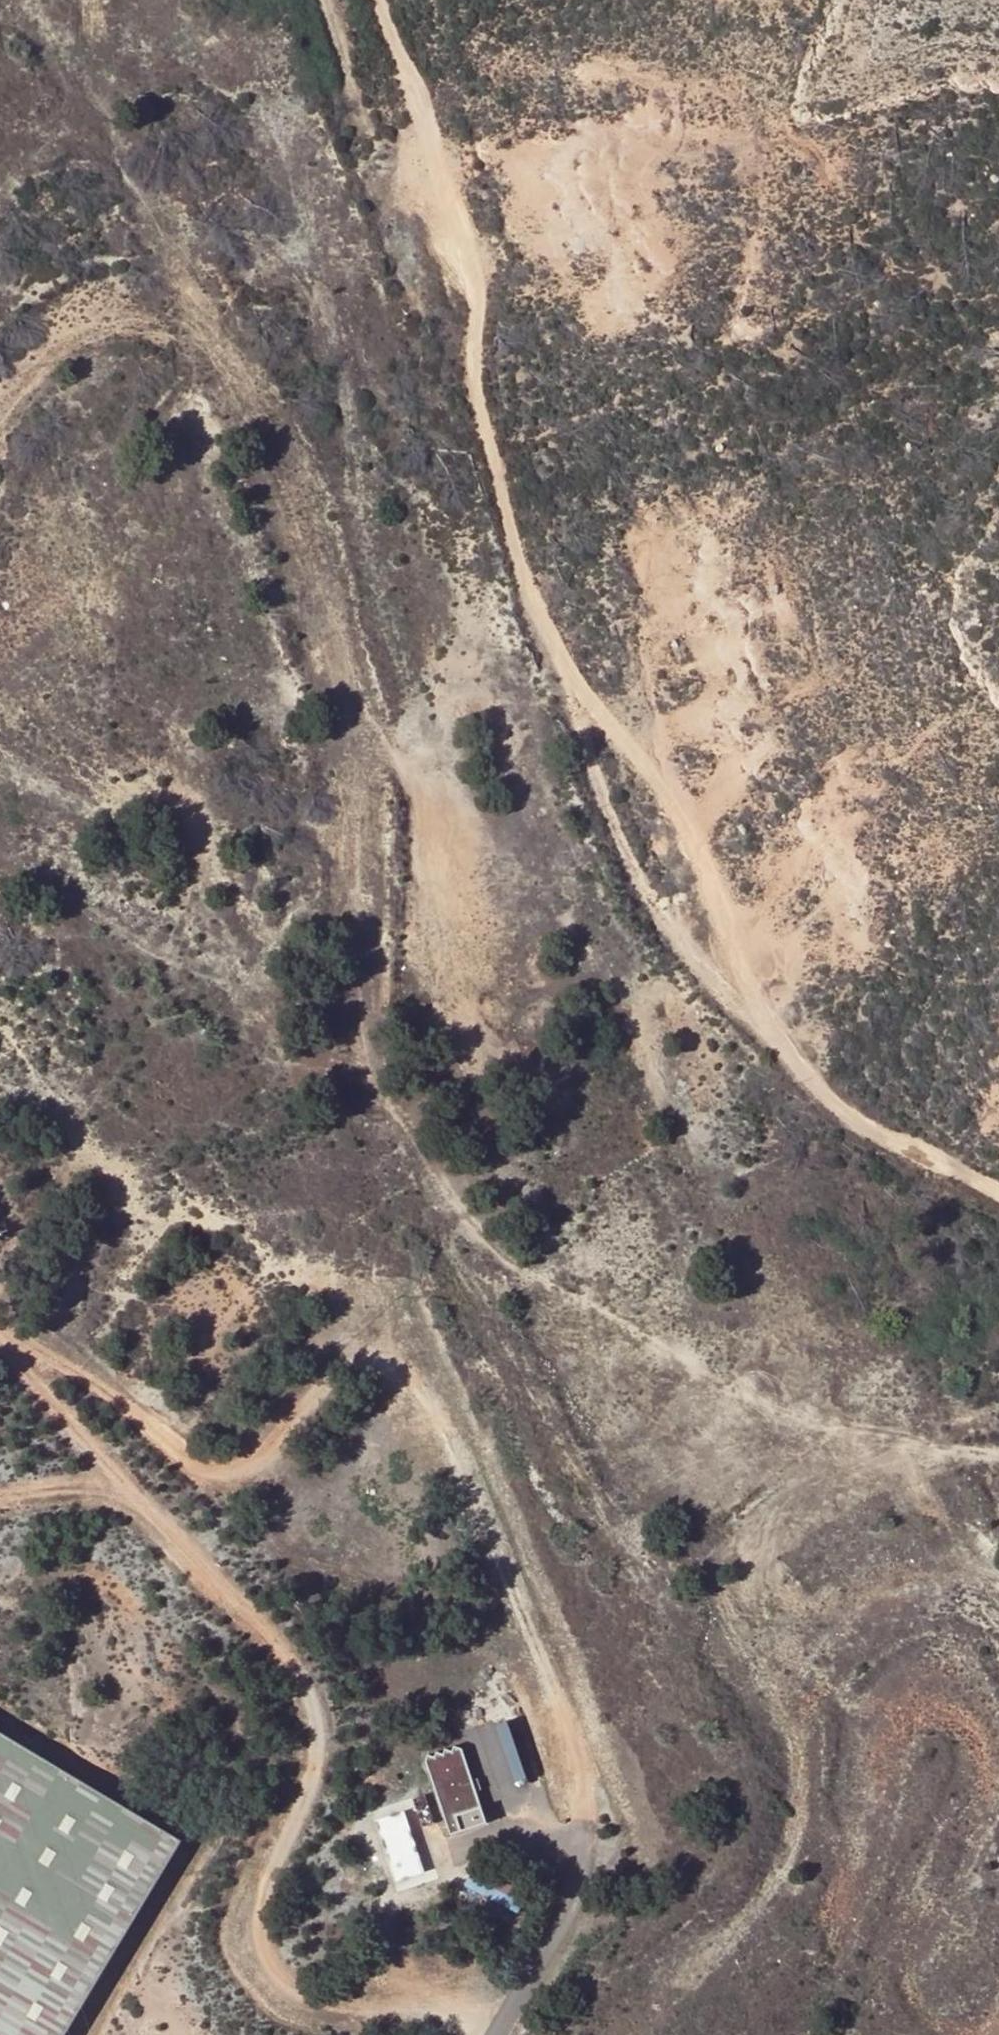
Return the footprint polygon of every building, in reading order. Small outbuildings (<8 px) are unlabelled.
[(524,1716),(504,1722),(520,1778),(540,1773),(524,1716)] [(181,1841),(0,1732),(0,2034),(66,2034),(181,1841)] [(426,1754),(425,1763),(450,1833),(487,1824),(461,1748),(453,1744),(452,1753),(444,1748),(444,1753),(435,1752),(435,1759),(426,1754)] [(404,1811),(374,1819),(394,1881),(426,1873),(404,1811)]
